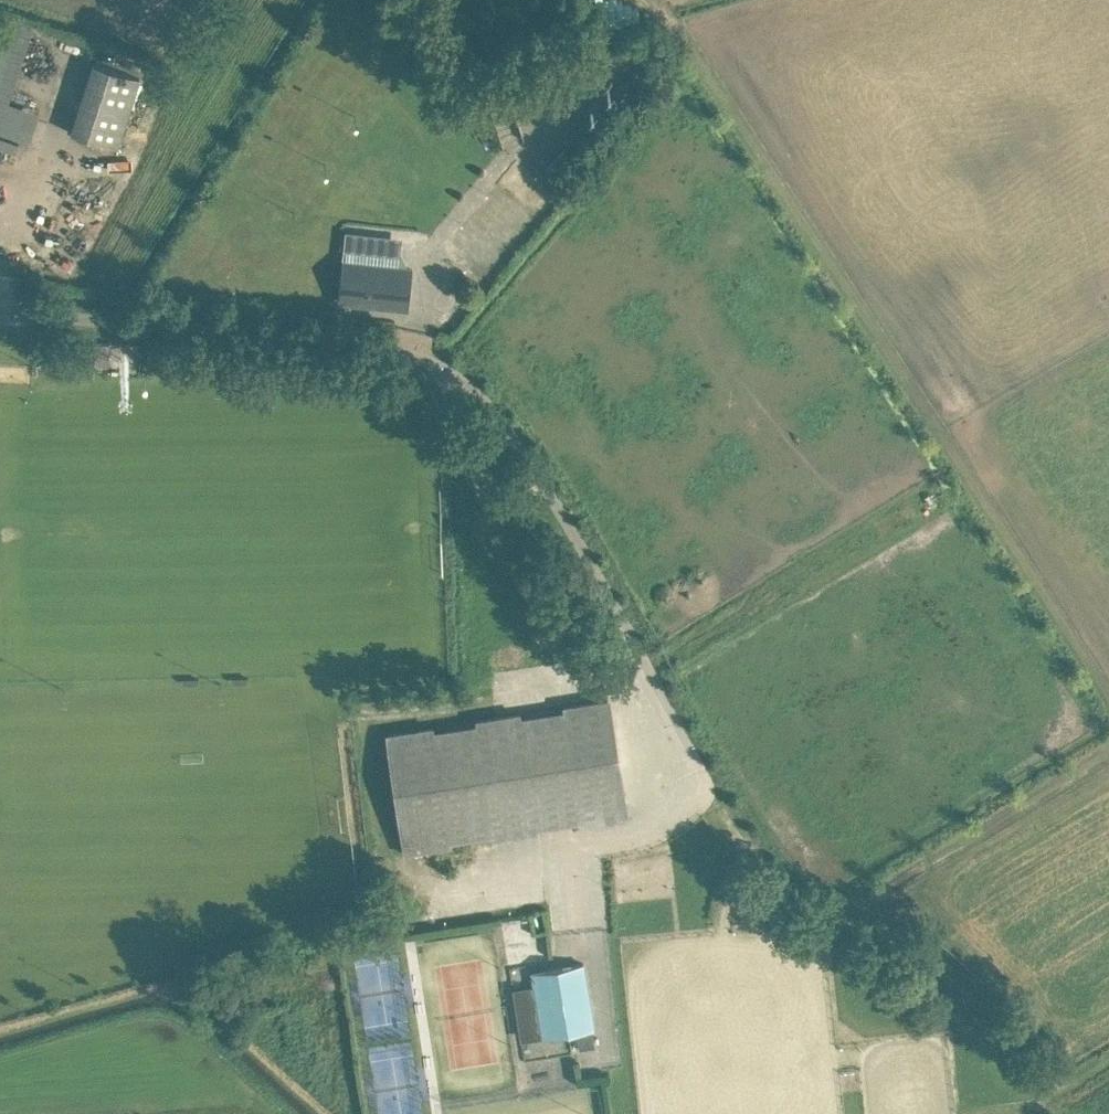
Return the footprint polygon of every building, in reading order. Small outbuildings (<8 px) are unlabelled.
[(117,147),(139,77),(93,62),(71,132),(117,147)] [(408,308),(412,268),(342,260),(338,300),(408,308)] [(33,356),(91,360),(92,341),(34,337),(33,356)] [(95,363),(108,364),(109,342),(96,341),(95,363)] [(582,825),(627,818),(608,699),(563,706),(564,712),(521,718),(520,713),(476,720),(477,725),(433,732),(432,727),(387,734),(405,853),(451,845),(450,840),(494,833),(495,839),(538,832),(537,826),(581,819),(582,825)] [(592,1027),(594,1027),(584,963),(536,971),(546,1035),(577,1029),(580,1046),(595,1044),(592,1027)]
